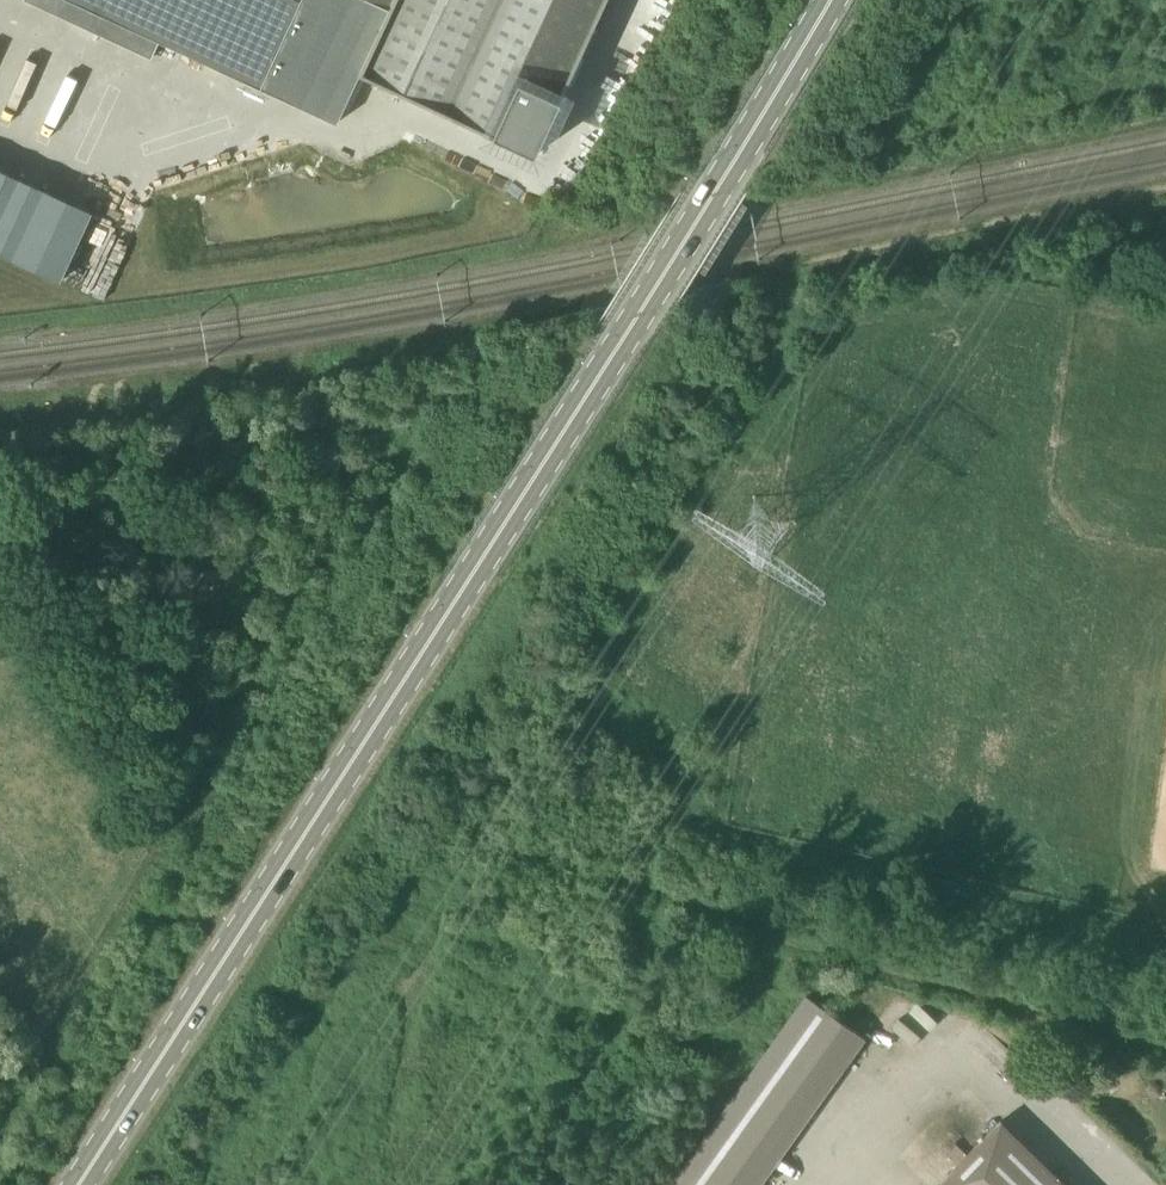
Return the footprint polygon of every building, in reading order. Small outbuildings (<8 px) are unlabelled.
[(189,50),(212,0),(81,0),(189,50)] [(610,0),(398,0),(393,9),(364,73),(540,153),(610,0)] [(393,9),(398,0),(374,0),(393,9)] [(851,1056),(865,1037),(807,995),(671,1184),(759,1184),(851,1056)] [(1001,1120),(938,1184),(1067,1184),(1001,1120)]
